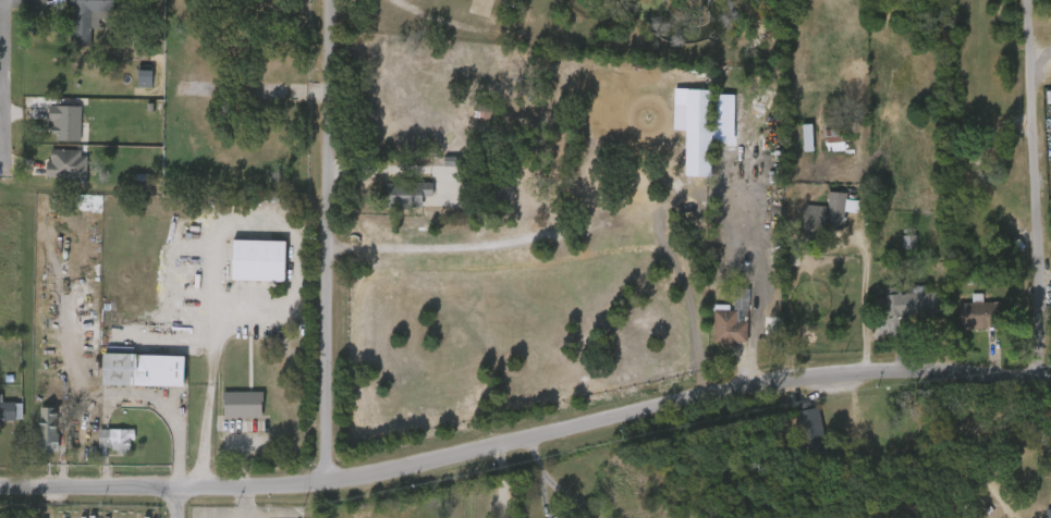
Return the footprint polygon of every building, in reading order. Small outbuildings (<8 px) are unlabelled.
[(69,42),(69,0),(114,0),(113,9),(93,9),(93,42),(69,42)] [(154,86),(138,86),(138,70),(154,70),(154,86)] [(123,97),(136,97),(136,75),(123,75),(123,97)] [(492,100),(491,116),(515,118),(515,123),(478,121),(478,113),(474,113),(475,100),(485,101),(486,98),(492,99),(492,100)] [(695,185),(696,99),(670,99),(670,185),(695,185)] [(38,150),(65,151),(66,116),(34,115),(34,130),(39,130),(38,150)] [(846,115),(847,128),(850,128),(851,150),(826,151),(827,131),(823,131),(823,116),(846,115)] [(788,161),(797,160),(797,133),(787,133),(788,161)] [(829,159),(828,138),(809,138),(809,159),(829,159)] [(71,188),(72,159),(35,158),(35,170),(31,170),(31,188),(71,188)] [(421,196),(423,206),(403,207),(403,212),(395,212),(395,207),(387,207),(387,200),(384,200),(384,185),(388,185),(388,183),(432,182),(432,196),(421,196)] [(417,192),(365,193),(365,214),(407,214),(407,205),(417,205),(417,192)] [(859,201),(858,212),(844,211),(842,230),(823,229),(822,242),(815,242),(815,244),(803,243),(806,205),(828,206),(829,192),(846,193),(846,201),(859,201)] [(233,279),(233,238),(286,239),(285,280),(233,279)] [(900,259),(900,244),(887,245),(887,259),(900,259)] [(900,287),(901,295),(941,292),(943,312),(891,316),(891,312),(883,313),(883,310),(875,311),(873,298),(889,297),(888,287),(900,287)] [(747,310),(748,343),(738,343),(738,347),(722,347),(722,343),(714,342),(714,305),(730,305),(730,310),(735,310),(735,288),(750,288),(750,310),(747,310)] [(985,293),(985,303),(1000,303),(1001,328),(958,329),(958,303),(974,303),(973,294),(985,293)] [(698,355),(722,355),(722,351),(731,351),(732,305),(717,304),(717,314),(699,314),(698,355)] [(184,354),(184,385),(103,384),(103,354),(184,354)] [(225,391),(264,391),(264,416),(225,416),(225,391)] [(247,426),(247,401),(208,401),(208,426),(247,426)] [(19,422),(0,423),(0,402),(19,402),(19,422)] [(810,402),(812,408),(820,407),(829,451),(860,444),(864,460),(808,471),(796,411),(803,409),(802,404),(810,402)] [(60,449),(42,449),(42,406),(60,406),(60,449)] [(44,416),(25,416),(24,461),(43,462),(44,416)] [(781,420),(788,468),(812,464),(805,416),(781,420)] [(133,428),(133,451),(100,451),(100,428),(133,428)] [(119,438),(83,438),(83,459),(115,459),(115,450),(119,450),(119,438)]
